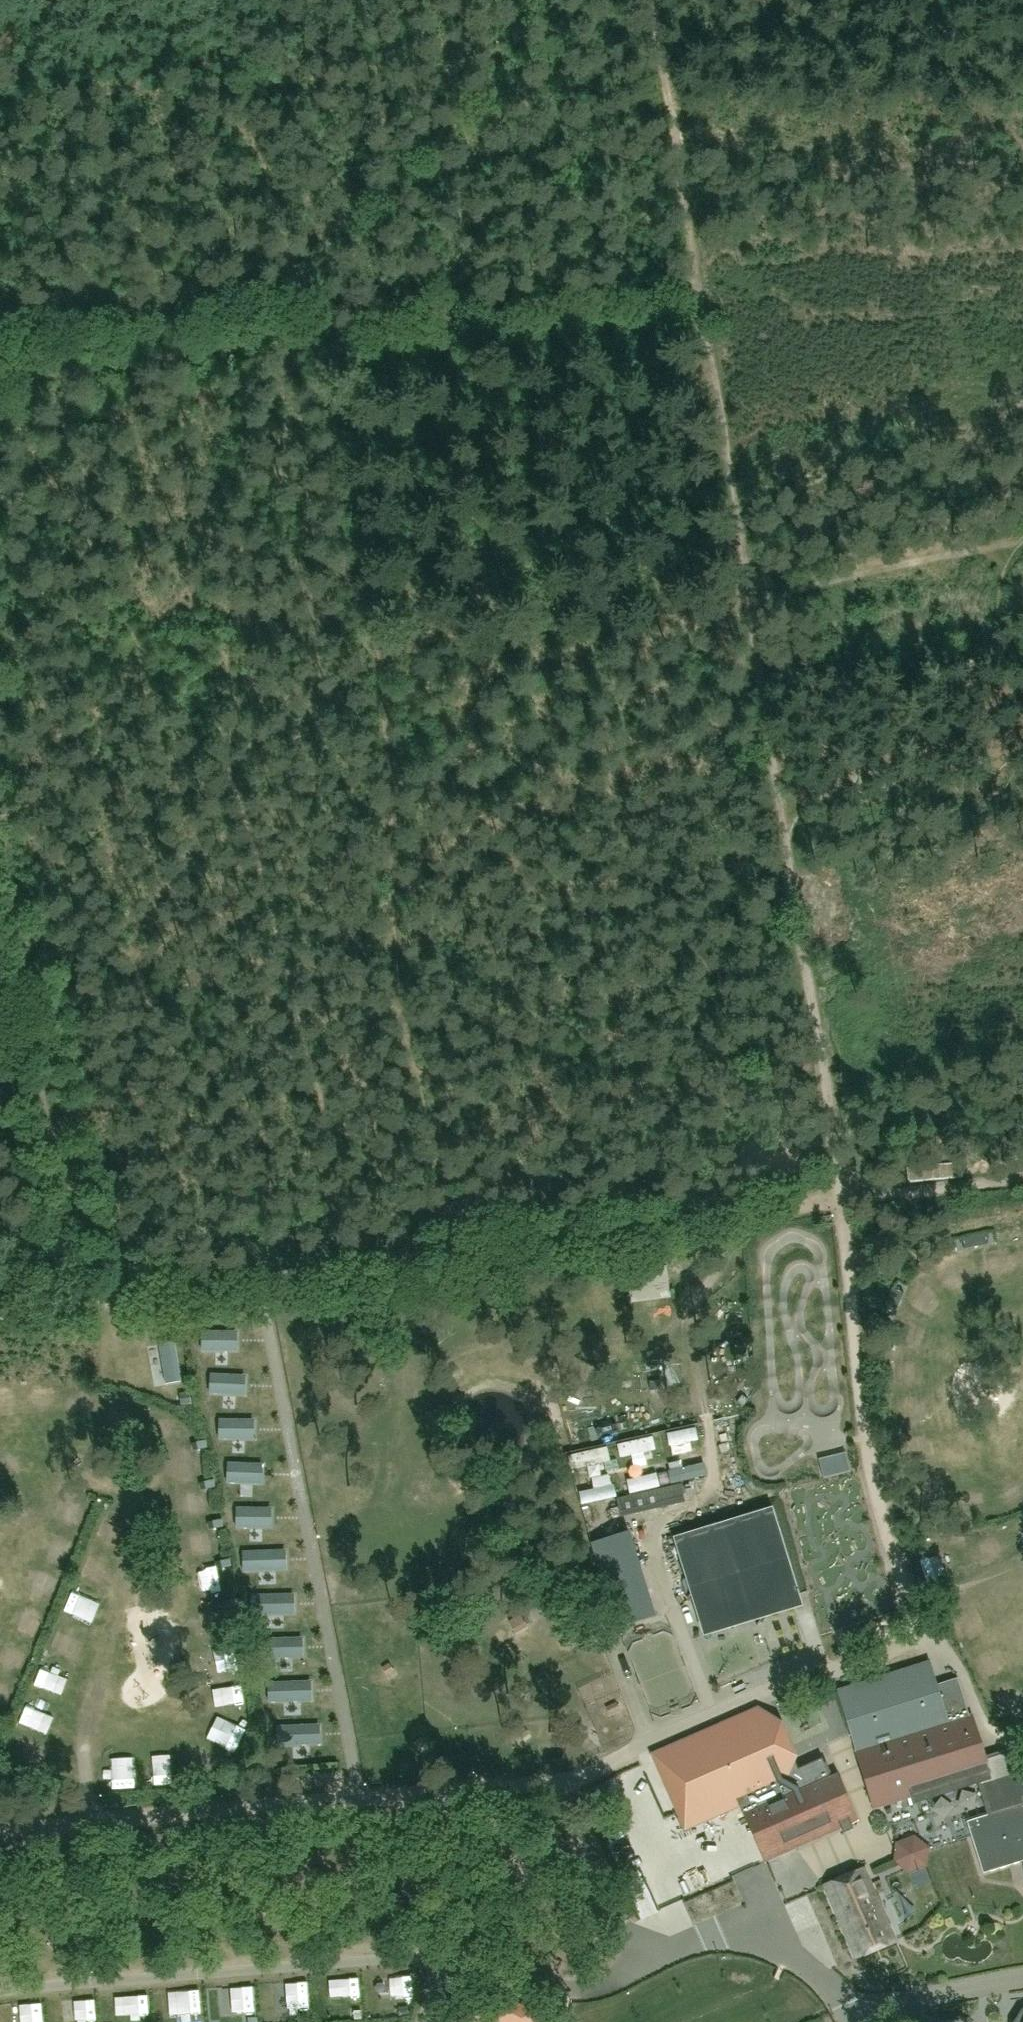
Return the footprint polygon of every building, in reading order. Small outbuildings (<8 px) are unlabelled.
[(986,1201),(968,1203),(969,1211),(987,1208),(986,1201)] [(986,1235),(974,1237),(976,1246),(987,1244),(986,1235)] [(976,1246),(974,1237),(962,1239),(964,1248),(976,1246)] [(937,1308),(947,1298),(929,1279),(919,1290),(937,1308)] [(890,1300),(899,1304),(903,1293),(895,1289),(890,1300)] [(899,1304),(890,1300),(886,1311),(894,1315),(899,1304)] [(235,1333),(203,1333),(203,1352),(235,1352),(235,1333)] [(177,1342),(146,1346),(152,1387),(182,1382),(177,1342)] [(243,1375),(212,1374),(211,1392),(242,1394),(243,1375)] [(903,1423),(919,1425),(921,1411),(913,1410),(914,1410),(905,1408),(903,1423)] [(251,1420),(220,1419),(220,1438),(251,1439),(251,1420)] [(260,1464),(228,1463),(228,1482),(259,1483),(260,1464)] [(621,1517),(686,1500),(682,1482),(617,1498),(621,1517)] [(1022,1504),(1022,1492),(1019,1486),(1008,1492),(1016,1508),(1022,1504)] [(268,1508),(237,1508),(237,1527),(268,1527),(268,1508)] [(772,1508),(674,1538),(704,1637),(802,1605),(799,1594),(772,1508)] [(628,1530),(591,1541),(618,1627),(654,1616),(628,1530)] [(275,1550),(244,1551),(244,1570),(275,1569),(275,1550)] [(217,1598),(229,1597),(227,1581),(215,1582),(217,1598)] [(283,1594),(252,1595),(253,1614),(284,1613),(283,1594)] [(519,1613),(508,1620),(515,1632),(527,1624),(519,1613)] [(1020,1650),(1022,1648),(1022,1634),(1018,1627),(1008,1634),(1020,1650)] [(292,1638),(260,1639),(261,1658),(292,1657),(292,1638)] [(936,1685),(929,1662),(838,1690),(857,1753),(856,1753),(870,1796),(879,1793),(881,1800),(882,1804),(911,1795),(912,1796),(962,1780),(977,1776),(985,1801),(990,1816),(967,1823),(983,1874),(1022,1861),(1022,1764),(1018,1762),(1001,1753),(985,1758),(971,1716),(969,1716),(957,1678),(936,1685)] [(230,1681),(248,1679),(247,1663),(228,1664),(230,1681)] [(301,1681),(269,1682),(270,1701),(301,1700),(301,1681)] [(253,1698),(234,1698),(235,1718),(254,1717),(253,1698)] [(615,1701),(605,1706),(609,1714),(619,1708),(615,1701)] [(751,1814),(768,1852),(839,1820),(841,1814),(843,1809),(844,1808),(830,1777),(829,1778),(817,1752),(783,1767),(756,1705),(650,1752),(684,1828),(727,1808),(723,1800),(743,1791),(752,1813),(751,1814)] [(309,1725),(278,1726),(278,1745),(310,1744),(309,1725)] [(35,1770),(43,1753),(26,1745),(18,1762),(35,1770)] [(157,1777),(160,1795),(184,1791),(181,1773),(157,1777)] [(143,1799),(142,1779),(121,1780),(122,1800),(143,1799)] [(896,1842),(893,1858),(893,1862),(908,1874),(926,1867),(929,1847),(914,1835),(896,1842)] [(824,1885),(856,1958),(895,1941),(864,1868),(824,1885)] [(665,1899),(657,1900),(657,1889),(645,1890),(648,1934),(667,1933),(665,1899)] [(706,1962),(713,1989),(733,1984),(725,1957),(706,1962)] [(685,1969),(671,1982),(687,1999),(701,1985),(685,1969)] [(402,1998),(419,1999),(419,1983),(402,1982),(402,1998)] [(352,2014),(372,2014),(372,1986),(351,1986),(352,2014)] [(333,1987),(311,1988),(313,2008),(334,2007),(333,1987)] [(262,1990),(262,2012),(292,2012),(292,1990),(262,1990)] [(221,2009),(232,2008),(232,2016),(251,2015),(250,1992),(220,1993),(221,2009)] [(184,1994),(185,2021),(210,2021),(209,1993),(184,1994)] [(507,1995),(495,2019),(501,2021),(533,2021),(539,2012),(507,1995)] [(662,1997),(630,1996),(630,2021),(661,2021),(662,1997)] [(139,1999),(141,2021),(169,2020),(168,1997),(139,1999)] [(54,2021),(62,2021),(75,2021),(74,1999),(53,2000),(54,2021)] [(103,2021),(129,2021),(128,2000),(102,2001),(103,2021)] [(11,2021),(34,2021),(34,2001),(10,2002),(11,2021)] [(462,2003),(451,2015),(458,2021),(477,2021),(480,2019),(462,2003)] [(770,2021),(790,2021),(783,2007),(766,2015),(770,2021)]
